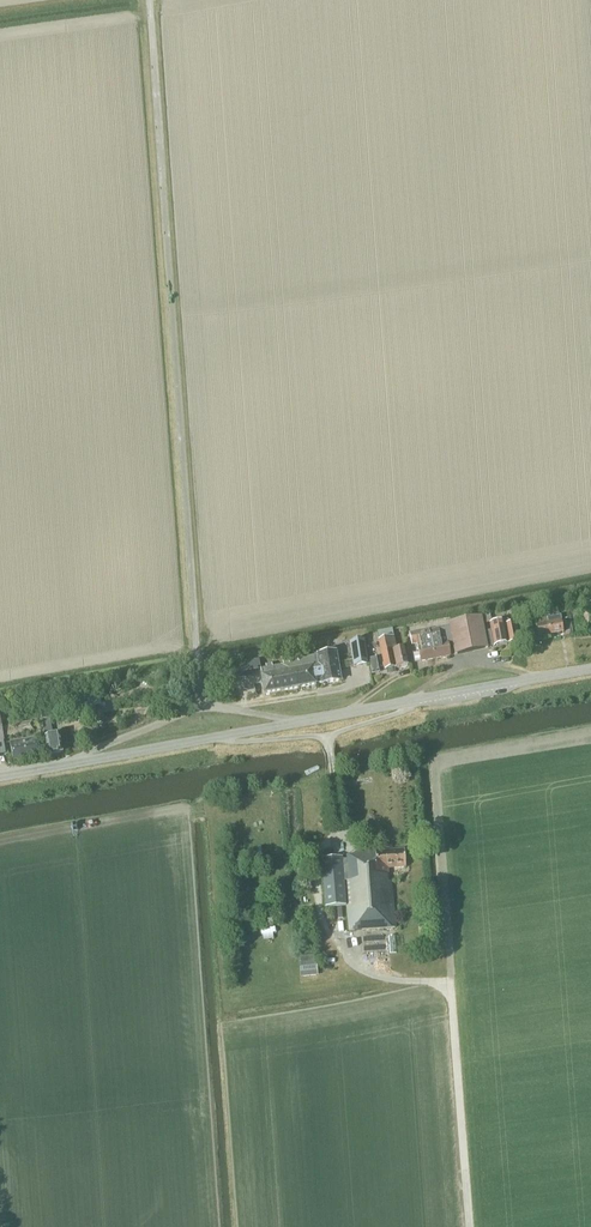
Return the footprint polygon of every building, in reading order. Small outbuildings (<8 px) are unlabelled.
[(507,620),(491,623),(489,612),(486,613),(488,624),(490,623),(491,630),(484,631),(487,647),(494,645),(494,646),(518,641),(515,622),(507,624),(507,620)] [(550,634),(563,632),(560,616),(547,618),(535,620),(538,637),(550,635),(550,634)] [(455,622),(448,623),(449,627),(452,641),(455,654),(457,654),(462,653),(488,648),(487,647),(484,631),(483,624),(481,617),(457,622),(455,622)] [(532,630),(530,618),(523,619),(525,631),(532,630)] [(452,641),(449,627),(428,631),(434,659),(449,656),(446,642),(452,641)] [(416,633),(409,635),(411,645),(418,644),(420,653),(413,654),(414,662),(421,661),(434,659),(428,631),(416,633)] [(396,668),(409,665),(405,648),(404,648),(403,646),(398,647),(398,649),(396,650),(393,637),(378,640),(385,670),(396,667),(396,668)] [(364,640),(349,643),(353,667),(368,664),(364,640)] [(322,684),(340,681),(335,653),(318,656),(311,657),(305,658),(306,668),(312,667),(316,685),(316,684),(322,683),(322,684)] [(377,656),(369,658),(373,673),(381,671),(377,656)] [(260,670),(261,676),(264,694),(281,691),(281,692),(299,689),(298,688),(316,685),(312,667),(306,668),(305,658),(297,660),(298,664),(289,665),(289,662),(282,663),(283,666),(272,668),(272,665),(265,666),(266,669),(260,670)] [(259,660),(249,662),(251,672),(260,670),(259,660)] [(237,680),(234,665),(219,667),(222,682),(237,680)] [(48,755),(62,753),(58,733),(52,734),(50,720),(56,719),(54,707),(39,709),(48,755)] [(22,733),(33,731),(32,722),(20,724),(22,733)] [(10,735),(22,733),(20,724),(8,726),(10,735)] [(30,739),(23,741),(26,759),(40,757),(36,735),(30,736),(30,739)] [(13,761),(26,759),(23,741),(9,743),(13,761)] [(344,882),(345,882),(349,931),(395,928),(391,882),(389,882),(387,869),(396,868),(406,867),(404,850),(356,854),(356,856),(347,857),(347,860),(342,860),(342,857),(321,859),(325,908),(346,906),(344,882)] [(283,911),(282,902),(267,903),(268,912),(283,911)] [(428,943),(427,936),(426,927),(418,928),(419,944),(428,943)] [(316,972),(315,961),(314,956),(299,957),(301,974),(316,972)]
